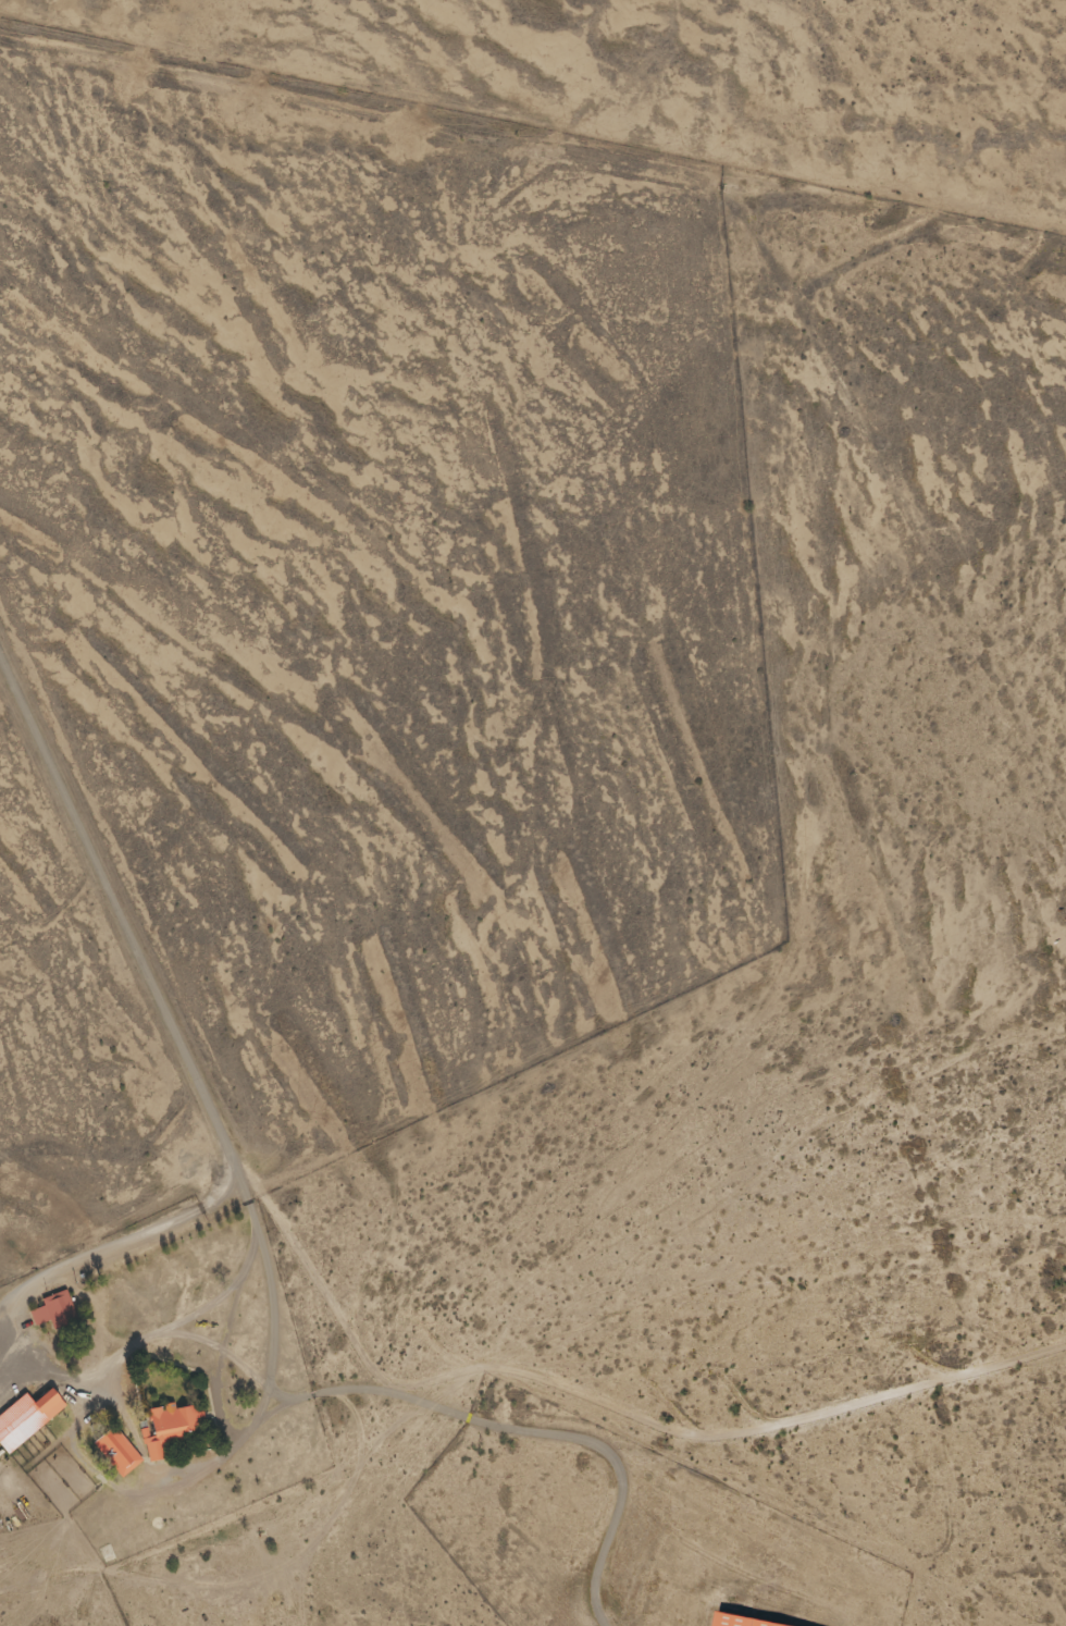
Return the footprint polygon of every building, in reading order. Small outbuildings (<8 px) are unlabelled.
[(39,1299),(42,1307),(28,1311),(33,1326),(49,1320),(53,1330),(76,1322),(65,1290),(39,1299)] [(0,1413),(0,1448),(6,1455),(64,1407),(49,1389),(31,1403),(24,1394),(0,1413)] [(145,1409),(149,1426),(139,1428),(147,1463),(165,1459),(163,1448),(182,1444),(180,1435),(199,1431),(193,1405),(173,1409),(172,1404),(145,1409)] [(119,1479),(141,1461),(112,1426),(90,1444),(119,1479)]
